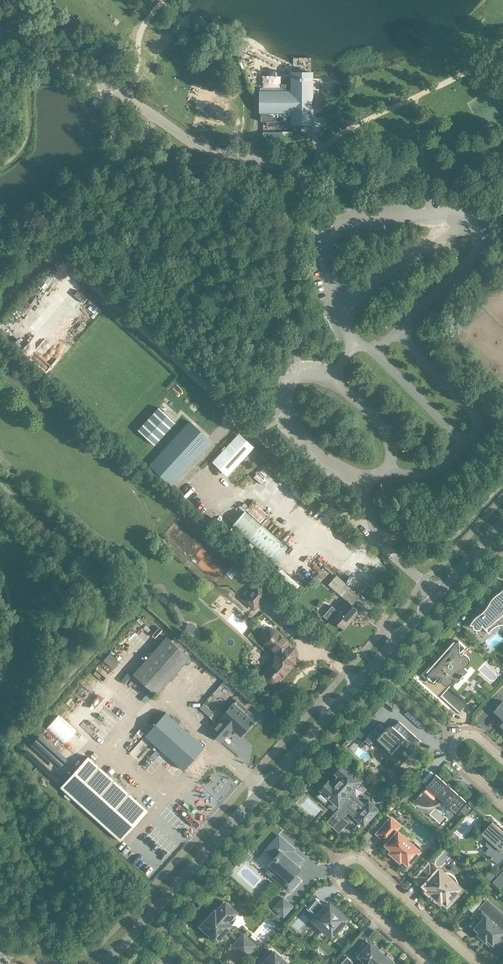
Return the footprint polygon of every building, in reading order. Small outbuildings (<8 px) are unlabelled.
[(235,49),(238,58),(243,56),(240,47),(235,49)] [(293,72),(293,77),(293,84),(281,84),(281,93),(263,93),(261,93),(260,93),(260,111),(261,111),(261,121),(293,121),(293,124),(311,124),(311,72),(293,72)] [(277,89),(278,74),(265,74),(264,88),(277,89)] [(159,407),(138,430),(155,445),(175,423),(159,407)] [(190,421),(149,465),(172,486),(204,450),(197,443),(205,435),(190,421)] [(229,474),(253,448),(238,435),(214,461),(229,474)] [(261,463),(259,473),(263,473),(264,470),(271,471),(272,465),(261,463)] [(269,561),(284,544),(246,510),(231,527),(269,561)] [(328,584),(344,598),(352,590),(337,575),(328,584)] [(364,582),(357,591),(366,598),(373,589),(364,582)] [(258,585),(244,599),(254,608),(268,593),(258,585)] [(475,629),(480,629),(482,625),(485,629),(498,619),(502,623),(502,622),(502,590),(499,593),(496,595),(497,596),(498,595),(500,597),(487,608),(483,612),(479,615),(475,618),(473,621),(470,625),(473,625),(473,627),(474,628),(475,629)] [(344,629),(359,612),(347,601),(332,618),(344,629)] [(290,643),(278,632),(276,631),(275,630),(273,630),(270,630),(268,630),(267,632),(265,633),(264,635),(264,637),(264,639),(265,641),(266,643),(267,644),(274,651),(275,661),(267,670),(266,672),(266,674),(266,676),(267,678),(268,680),(269,681),(271,682),(273,682),(275,682),(277,682),(279,681),(291,667),(291,662),(295,662),(295,660),(296,656),(296,653),(294,650),(294,648),(290,648),(290,643)] [(157,695),(190,658),(167,637),(134,674),(157,695)] [(446,656),(444,654),(439,661),(440,662),(427,677),(439,676),(441,677),(439,680),(440,680),(441,679),(447,684),(452,678),(457,682),(461,678),(464,675),(463,675),(467,670),(463,666),(468,660),(462,655),(464,653),(463,653),(461,655),(459,653),(459,641),(446,656)] [(104,659),(114,667),(120,660),(111,652),(104,659)] [(109,664),(25,752),(60,786),(144,697),(109,664)] [(494,711),(502,719),(497,724),(502,729),(502,701),(494,711)] [(222,719),(211,732),(221,741),(233,728),(241,735),(252,722),(251,721),(255,716),(248,710),(244,714),(233,704),(221,717),(222,719)] [(153,725),(163,714),(157,710),(148,720),(153,725)] [(425,727),(407,711),(405,714),(423,730),(425,727)] [(184,770),(205,747),(166,713),(146,736),(184,770)] [(386,729),(380,724),(364,741),(370,746),(379,740),(383,744),(383,743),(391,751),(399,742),(400,743),(403,739),(412,744),(418,738),(399,721),(393,727),(392,726),(390,724),(386,729)] [(364,740),(368,735),(361,730),(358,734),(364,740)] [(359,746),(355,750),(366,760),(370,756),(359,746)] [(148,810),(88,756),(61,787),(121,841),(148,810)] [(348,810),(352,810),(358,815),(356,817),(365,826),(380,810),(370,801),(366,805),(355,795),(355,788),(356,787),(358,788),(363,782),(361,781),(362,780),(344,763),(337,772),(341,775),(333,783),(329,780),(322,788),(323,789),(318,795),(327,803),(332,798),(336,801),(337,801),(337,802),(340,805),(340,804),(343,806),(329,821),(334,825),(348,810)] [(447,784),(436,774),(435,774),(437,776),(427,786),(426,785),(425,785),(427,787),(422,792),(421,791),(419,794),(420,795),(415,800),(413,799),(417,803),(422,805),(427,806),(432,805),(437,803),(442,800),(456,813),(456,812),(465,801),(466,802),(466,801),(451,787),(452,786),(449,782),(447,784)] [(467,803),(461,809),(466,814),(472,807),(467,803)] [(392,850),(390,852),(401,861),(403,859),(409,865),(422,851),(420,849),(422,847),(416,842),(414,844),(399,830),(398,831),(398,830),(402,826),(392,817),(378,833),(387,842),(388,841),(388,842),(386,844),(392,850)] [(499,865),(502,860),(502,831),(492,822),(482,834),(487,838),(487,840),(487,846),(489,848),(485,853),(499,865)] [(291,884),(293,886),(301,878),(295,873),(297,871),(296,870),(299,866),(299,865),(304,859),(294,850),(296,848),(284,838),(275,848),(280,854),(272,863),(274,865),(269,871),(288,888),(291,884)] [(432,889),(431,891),(441,900),(443,899),(447,903),(448,901),(450,903),(453,902),(454,900),(455,897),(453,896),(459,890),(456,887),(458,884),(459,885),(458,881),(456,877),(453,874),(449,872),(445,871),(444,872),(445,873),(443,875),(440,872),(438,874),(430,866),(421,876),(430,883),(428,885),(432,889)] [(294,906),(283,896),(272,907),(283,917),(294,906)] [(478,896),(468,907),(473,911),(483,900),(478,896)] [(327,907),(318,898),(310,907),(319,915),(316,918),(317,918),(315,919),(317,920),(317,921),(318,922),(318,923),(319,924),(320,923),(322,925),(321,926),(322,927),(323,926),(325,928),(324,929),(325,930),(326,929),(328,931),(327,932),(328,932),(329,932),(331,934),(331,933),(332,935),(334,933),(335,932),(336,932),(337,931),(336,930),(338,928),(339,929),(340,928),(339,927),(341,925),(342,926),(343,925),(342,924),(344,922),(345,923),(345,922),(345,921),(347,919),(346,919),(348,918),(346,917),(346,916),(341,911),(341,912),(340,911),(341,910),(340,909),(339,910),(336,907),(336,906),(335,905),(334,906),(334,905),(332,904),(331,902),(329,904),(327,906),(328,906),(327,907)] [(473,917),(479,923),(475,928),(480,932),(479,934),(493,947),(501,939),(499,937),(502,932),(502,931),(502,930),(502,929),(502,915),(487,901),(482,907),(473,917)] [(209,926),(206,930),(211,934),(211,938),(214,940),(217,940),(222,935),(221,934),(225,929),(227,931),(232,926),(227,922),(229,920),(233,919),(236,916),(236,912),(226,902),(217,912),(215,911),(204,922),(209,926)] [(254,945),(244,935),(234,946),(245,955),(254,945)] [(395,961),(383,950),(385,948),(382,946),(381,947),(375,943),(373,945),(367,939),(353,954),(360,960),(364,956),(374,963),(392,963),(393,963),(394,963),(393,963),(395,961)] [(286,962),(288,961),(283,957),(281,958),(275,952),(263,963),(264,963),(288,963),(286,962)] [(348,956),(340,963),(351,963),(354,961),(348,956)]
